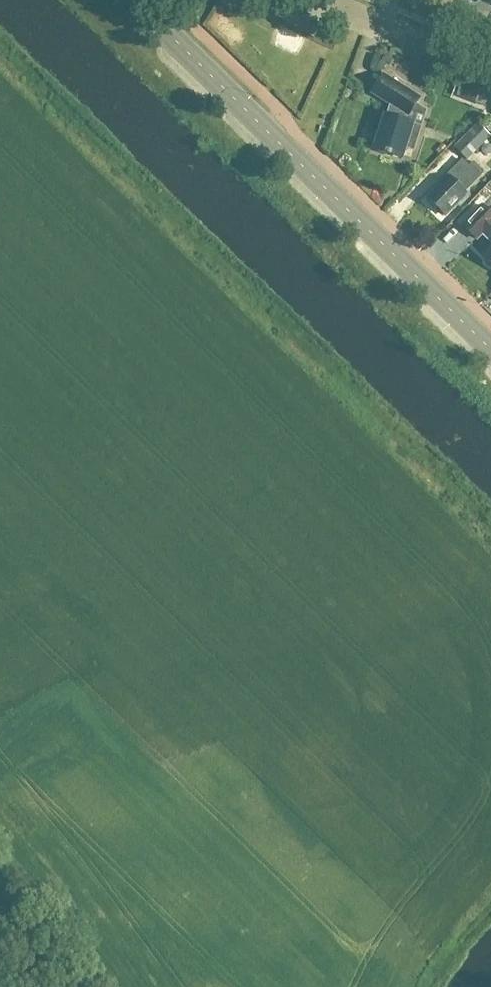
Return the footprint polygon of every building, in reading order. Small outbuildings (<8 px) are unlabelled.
[(414,123),(419,109),(415,107),(421,98),(386,74),(375,92),(397,106),(393,116),(387,114),(375,149),(402,158),(407,147),(415,149),(423,126),(414,123)] [(458,143),(469,153),(471,155),(490,135),(478,123),(458,143)] [(430,198),(433,200),(431,202),(438,209),(440,207),(448,214),(459,203),(462,206),(472,195),(467,190),(485,171),(475,161),(471,165),(464,159),(454,169),(456,171),(449,178),(447,177),(440,184),(442,186),(430,198)] [(484,206),(464,226),(478,239),(484,233),(490,240),(490,213),(484,206)]
